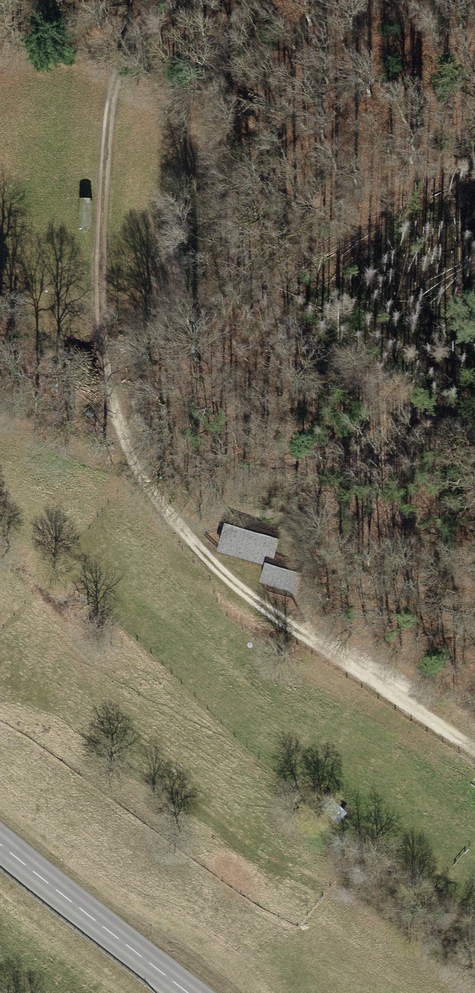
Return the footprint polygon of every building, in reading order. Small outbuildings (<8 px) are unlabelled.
[(281,529),(229,515),(219,552),(266,565),(262,582),(295,591),(302,565),(273,557),(281,529)] [(466,783),(474,789),(474,771),(466,783)]
